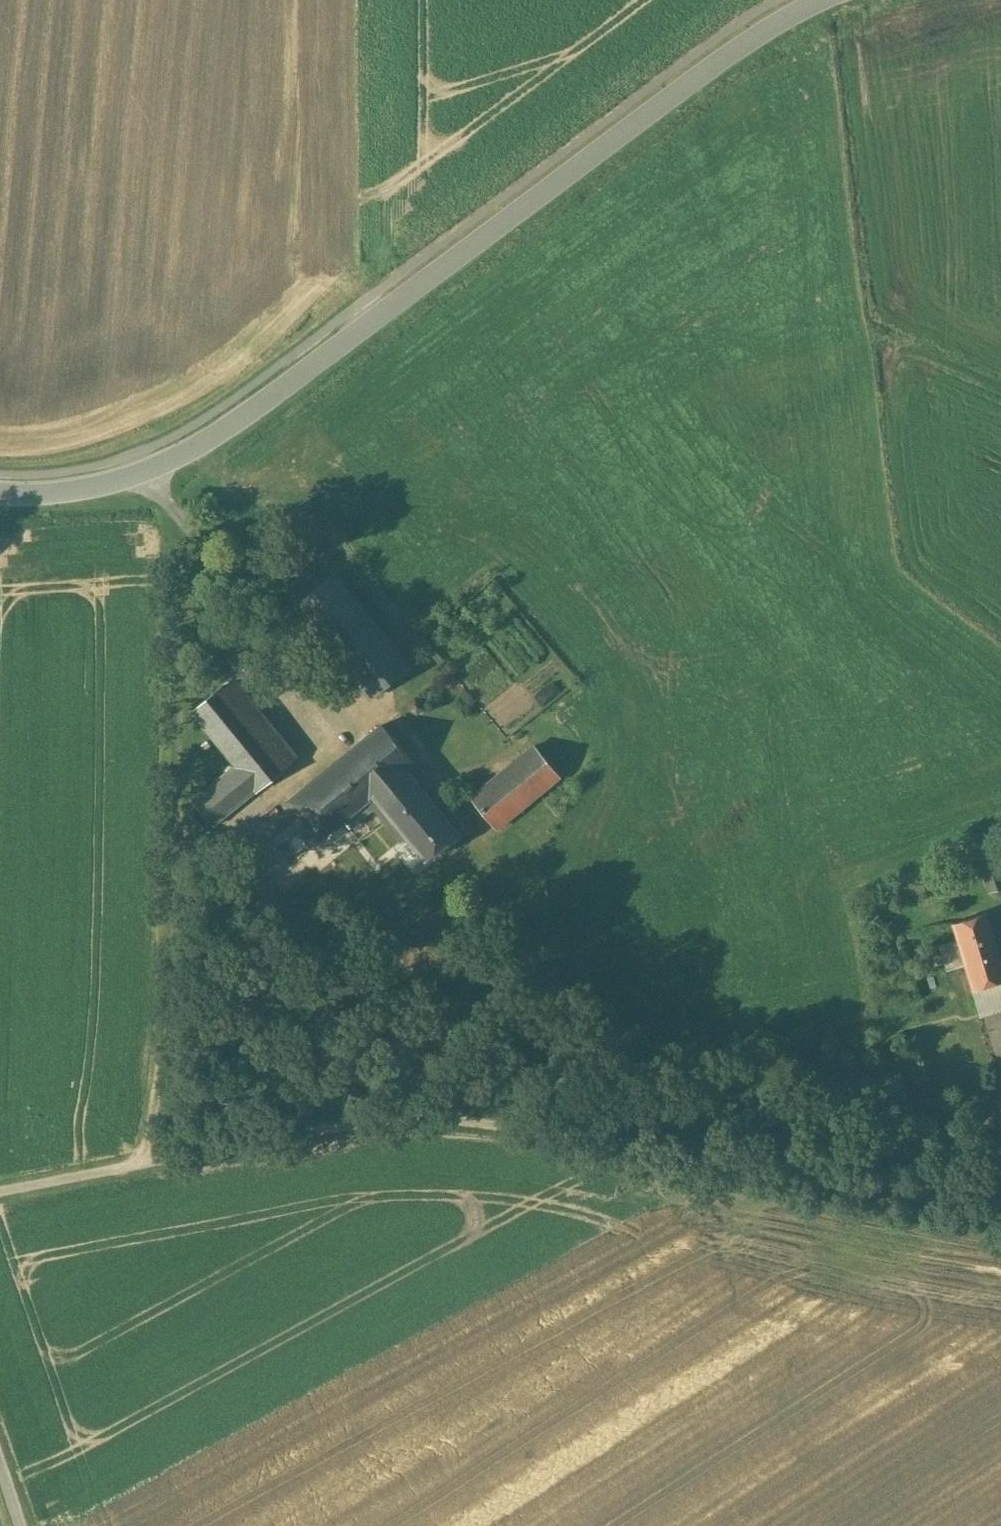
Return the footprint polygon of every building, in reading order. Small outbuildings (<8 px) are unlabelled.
[(399,655),(333,574),(295,605),(372,698),(409,668),(399,655)] [(288,766),(222,686),(191,711),(235,765),(256,790),(257,792),(288,766)] [(381,725),(288,801),(319,839),(342,820),(372,796),(404,770),(412,763),(381,725)] [(534,746),(470,798),(496,829),(559,777),(534,746)] [(235,765),(192,801),(212,825),(256,790),(235,765)] [(456,833),(404,770),(372,796),(389,816),(383,821),(400,841),(406,836),(425,859),(456,833)] [(372,796),(342,820),(359,841),(383,821),(389,816),(372,796)] [(1000,886),(1000,884),(995,856),(984,858),(990,889),(1000,886)] [(952,923),(972,990),(1000,981),(1000,962),(986,913),(952,923)] [(972,990),(975,1001),(977,1007),(1000,999),(1000,981),(972,990)]
